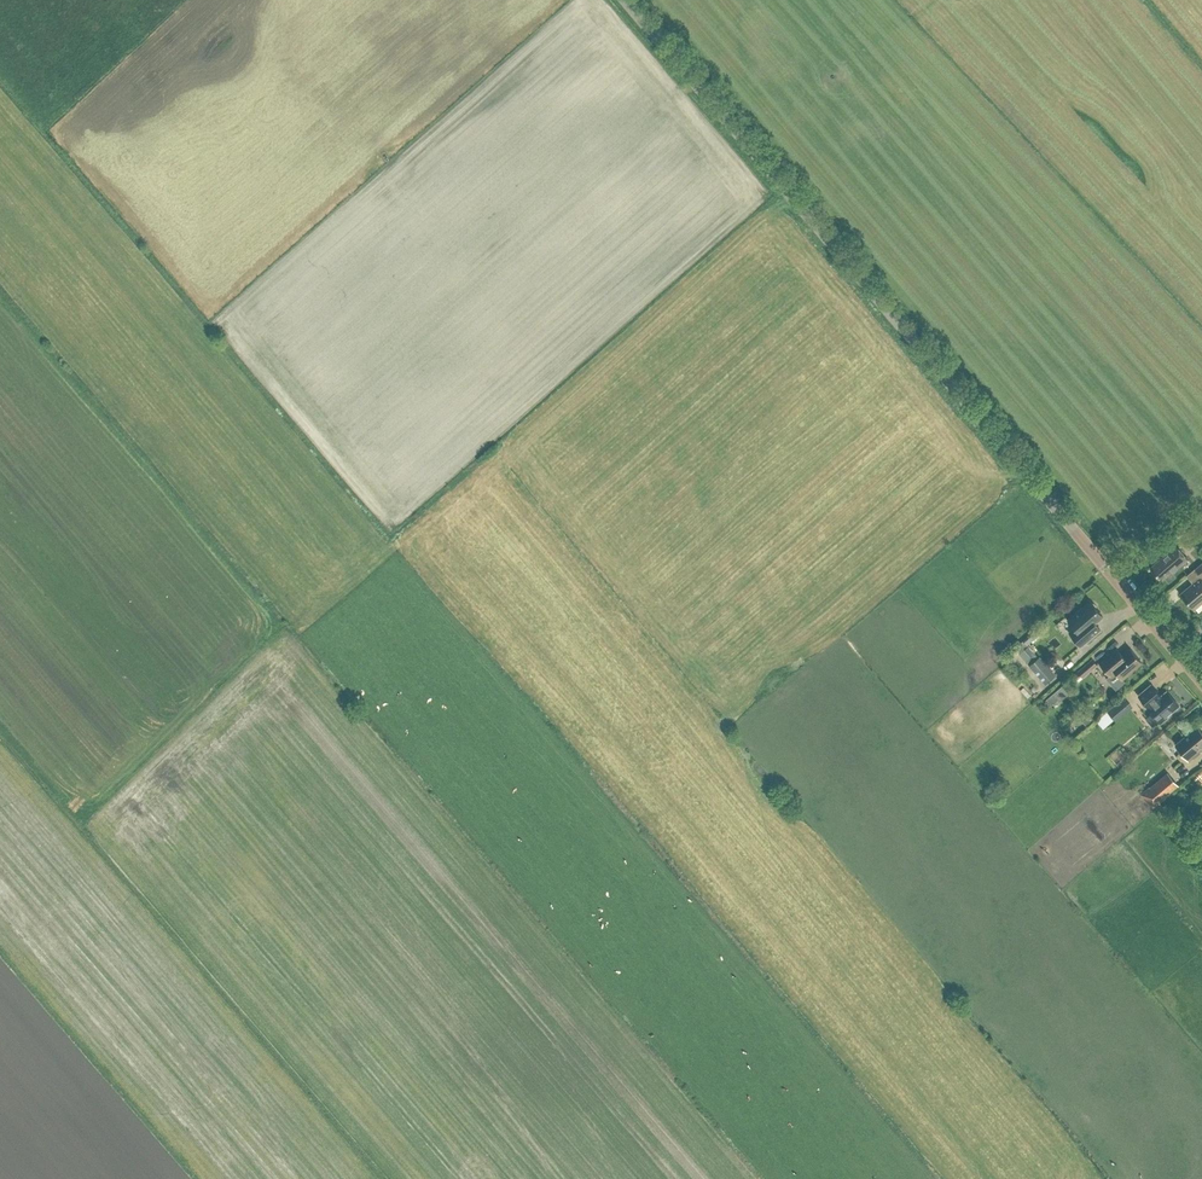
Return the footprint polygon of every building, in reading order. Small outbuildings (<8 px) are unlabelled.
[(1175,539),(1189,528),(1194,524),(1189,517),(1170,532),(1175,539)] [(1161,578),(1164,575),(1169,580),(1175,575),(1172,573),(1189,559),(1176,543),(1165,552),(1167,554),(1151,567),(1161,578)] [(1201,576),(1181,593),(1193,608),(1201,601),(1201,578),(1201,576)] [(1069,632),(1081,645),(1100,629),(1095,622),(1102,615),(1096,608),(1096,605),(1094,602),(1091,602),(1090,601),(1068,619),(1075,628),(1069,632)] [(1027,643),(1038,634),(1034,630),(1020,643),(1031,655),(1034,652),(1027,643)] [(1117,647),(1099,662),(1109,674),(1106,677),(1115,687),(1124,680),(1122,678),(1141,661),(1130,648),(1123,655),(1117,647)] [(1029,664),(1045,683),(1056,673),(1040,655),(1029,664)] [(1092,658),(1077,670),(1083,676),(1097,664),(1092,658)] [(1151,683),(1138,694),(1148,706),(1147,707),(1151,712),(1145,717),(1152,725),(1158,720),(1160,722),(1167,716),(1166,715),(1179,705),(1166,690),(1161,695),(1151,683)] [(1052,693),(1046,698),(1051,704),(1057,698),(1052,693)] [(1103,728),(1131,705),(1124,696),(1096,719),(1103,728)] [(1201,747),(1201,745),(1201,744),(1201,731),(1198,726),(1176,745),(1188,759),(1201,747)] [(1167,772),(1141,794),(1152,807),(1178,784),(1167,772)]
